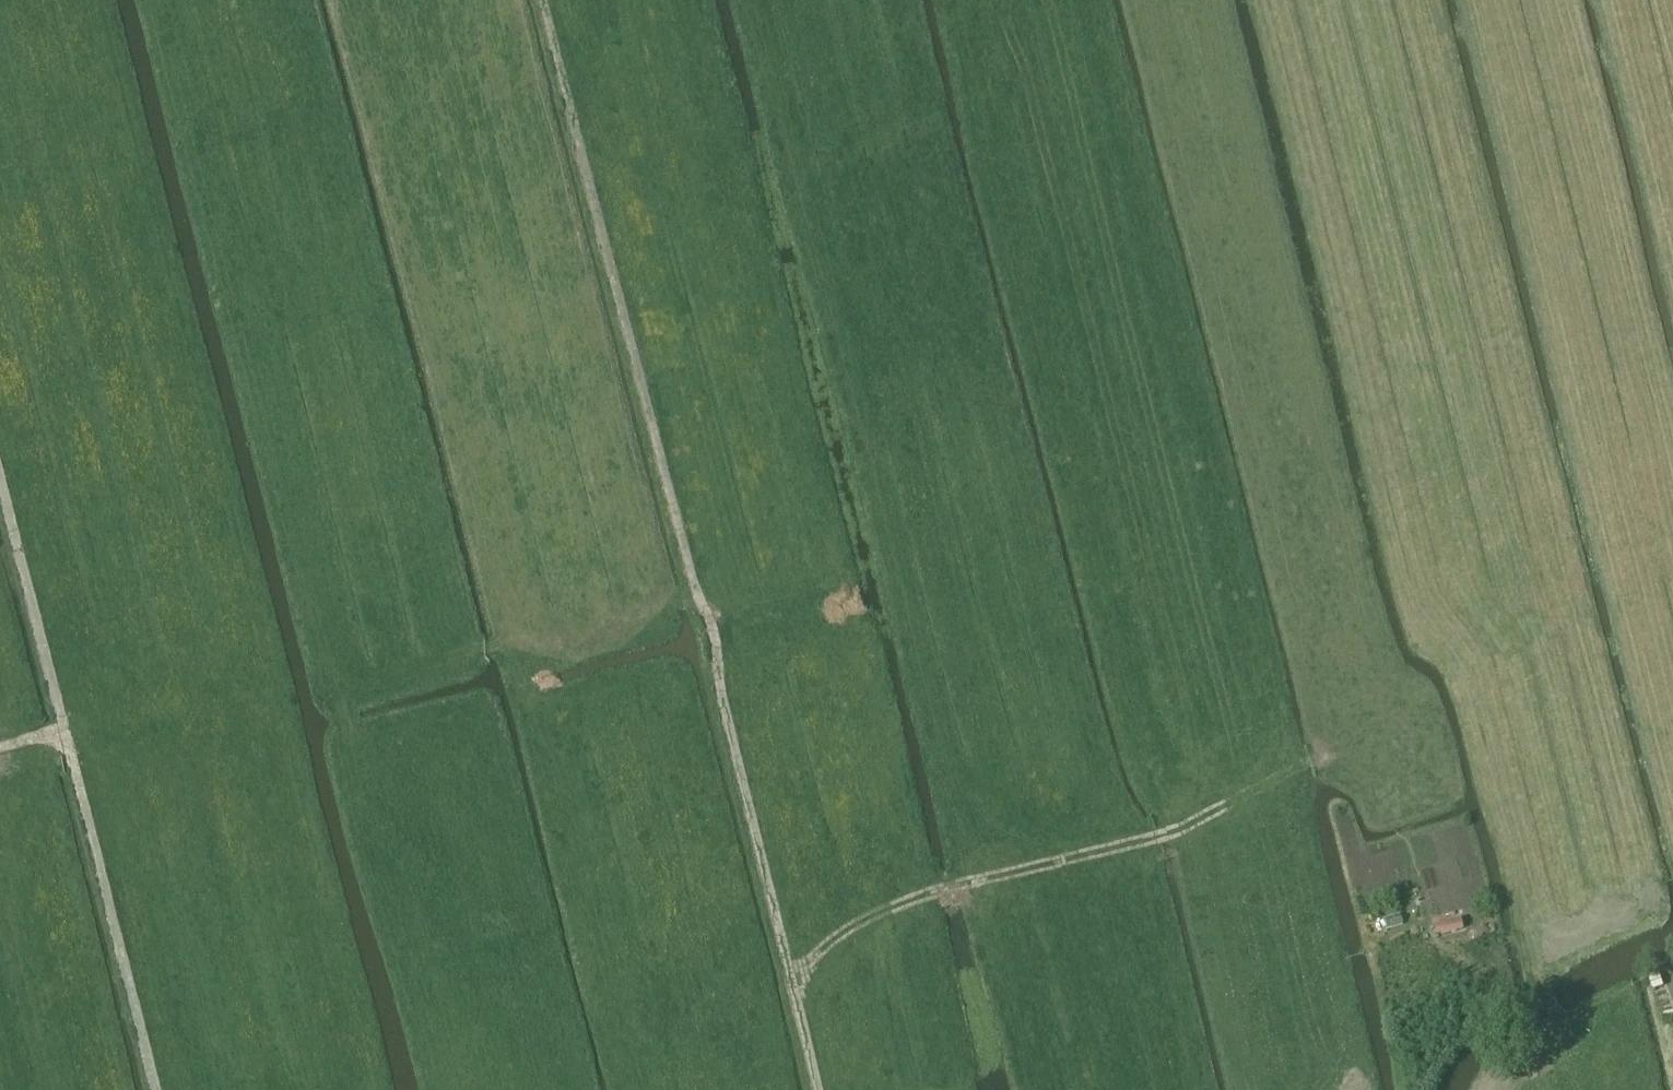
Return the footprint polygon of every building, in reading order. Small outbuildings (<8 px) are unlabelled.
[(1660,975),(1649,979),(1652,989),(1663,986),(1660,975)]
